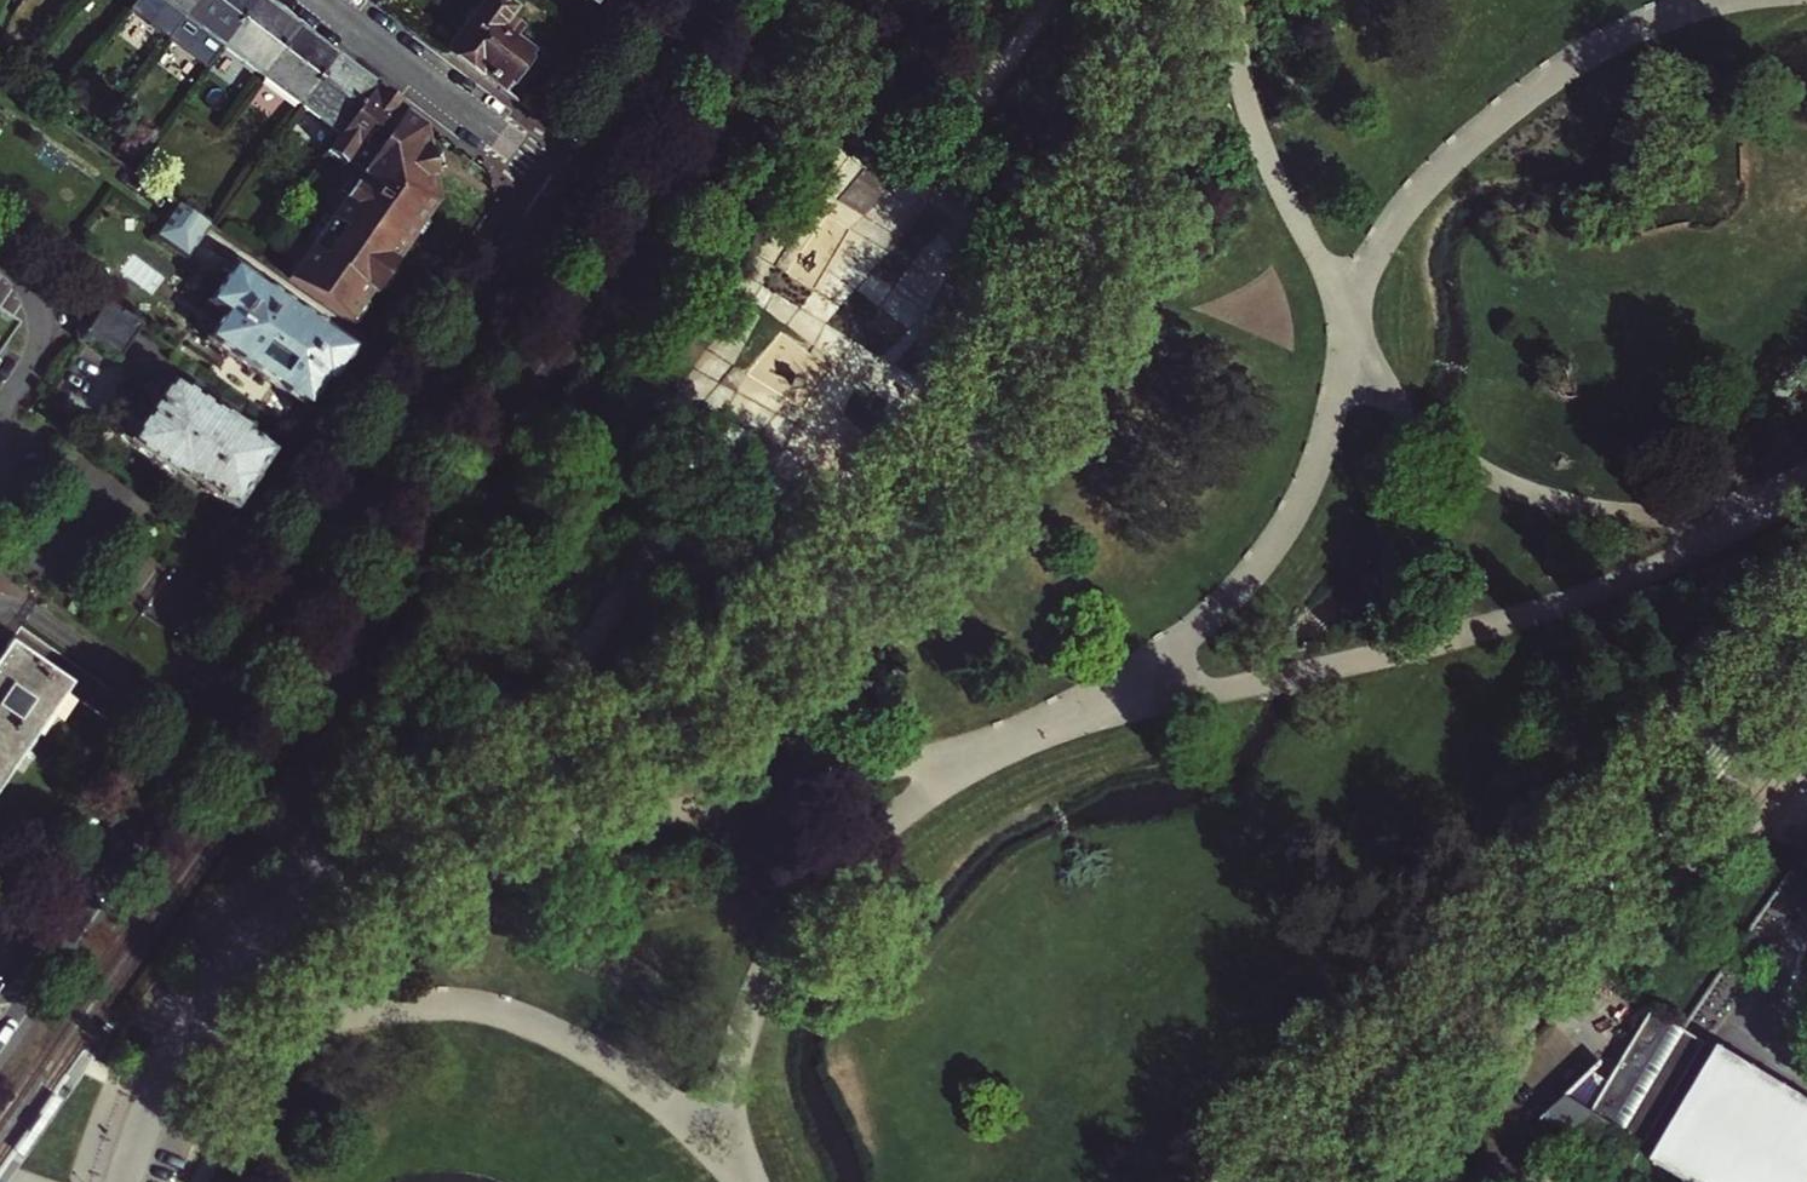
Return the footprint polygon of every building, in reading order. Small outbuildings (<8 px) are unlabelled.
[(185,17),(198,0),(163,0),(185,17)] [(259,0),(198,0),(185,17),(224,46),(259,0)] [(263,0),(259,0),(224,46),(263,75),(300,27),(263,0)] [(450,50),(501,89),(528,54),(509,39),(517,28),(505,18),(505,16),(511,16),(511,2),(506,2),(504,0),(487,0),(488,3),(480,13),(472,8),(460,24),(466,29),(450,50)] [(300,27),(263,75),(301,104),(338,56),(300,27)] [(536,42),(517,28),(509,39),(528,54),(536,42)] [(377,86),(338,56),(301,104),(341,133),(377,86)] [(365,171),(355,185),(419,229),(438,202),(434,179),(436,178),(435,171),(432,157),(431,151),(429,151),(424,127),(406,115),(409,110),(377,86),(341,133),(327,151),(347,166),(351,161),(365,171)] [(440,155),(432,157),(435,171),(443,170),(440,155)] [(419,229),(355,185),(289,280),(350,321),(371,292),(375,295),(376,294),(396,265),(394,264),(419,229)] [(210,225),(176,202),(154,234),(187,257),(210,225)] [(209,302),(224,314),(192,360),(286,425),(300,405),(306,409),(325,383),(328,385),(353,349),(234,266),(209,302)] [(141,325),(105,302),(90,327),(76,328),(77,341),(94,339),(118,359),(141,325)] [(11,329),(0,321),(0,346),(11,329)] [(200,391),(193,400),(172,385),(170,388),(166,385),(159,385),(150,399),(151,405),(156,409),(150,416),(140,409),(133,410),(120,427),(122,435),(132,442),(132,445),(183,480),(186,475),(203,486),(202,488),(231,508),(233,506),(246,505),(255,494),(252,478),(267,456),(267,450),(244,435),(244,432),(225,419),(220,419),(201,405),(207,396),(200,391)] [(67,689),(5,646),(0,654),(0,786),(67,689)] [(1540,1127),(1571,1146),(1625,1178),(1704,1043),(1651,1012),(1590,1115),(1566,1100),(1540,1127)] [(1654,1168),(1678,1181),(1806,1181),(1806,1104),(1721,1053),(1654,1168)]
